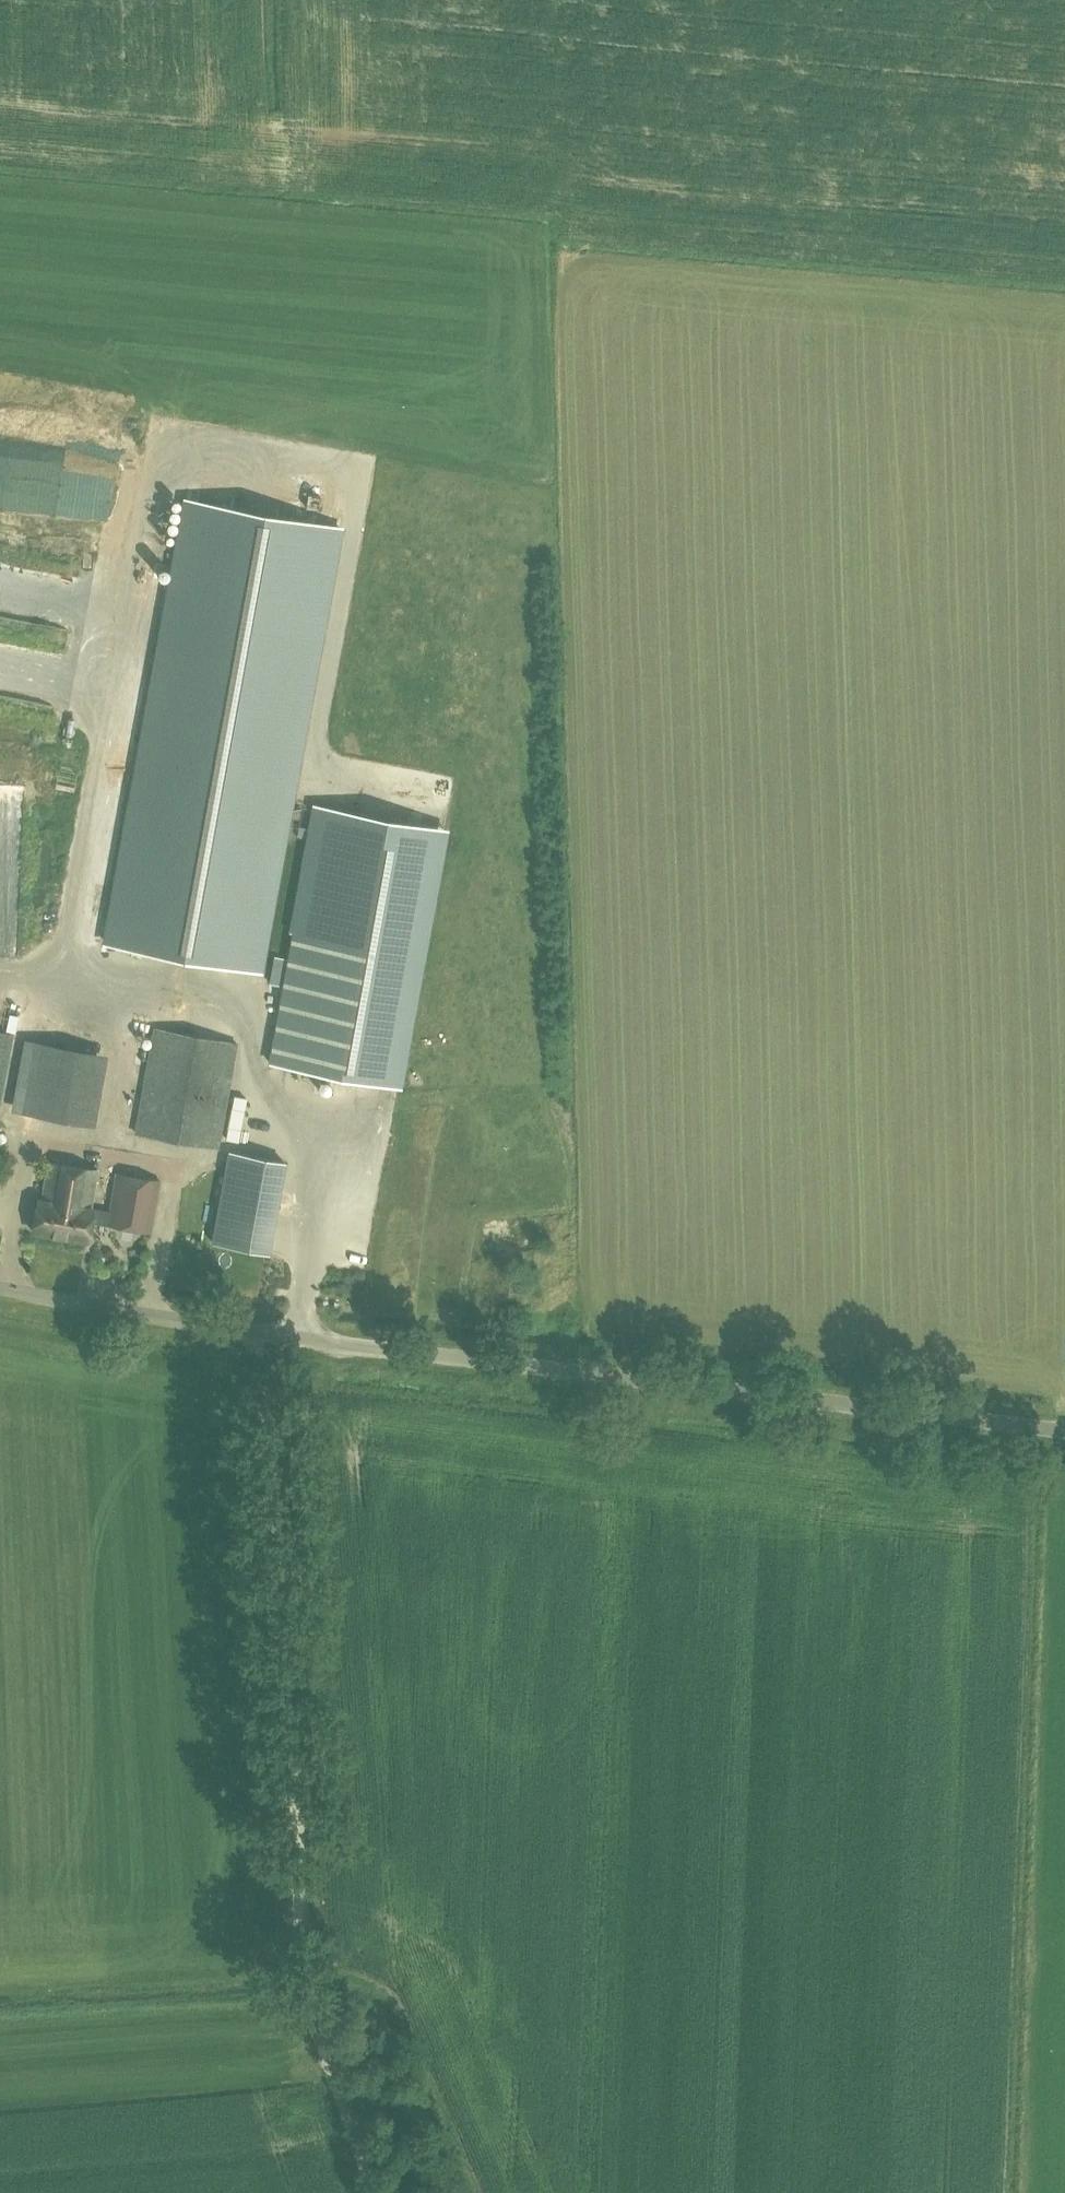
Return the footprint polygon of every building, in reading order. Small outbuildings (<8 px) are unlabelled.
[(262,972),(341,526),(183,498),(104,944),(262,972)] [(31,795),(31,781),(9,781),(9,794),(31,795)] [(1,872),(16,874),(24,807),(0,804),(0,805),(0,835),(10,836),(8,854),(3,853),(1,872)] [(282,986),(268,1062),(401,1086),(448,829),(315,805),(287,958),(282,986)] [(274,956),(269,983),(282,986),(287,958),(274,956)] [(136,1134),(218,1149),(237,1044),(155,1029),(136,1134)] [(13,1034),(0,1032),(0,1104),(13,1034)] [(12,1110),(96,1126),(108,1055),(25,1039),(12,1110)] [(211,1246),(267,1257),(284,1162),(228,1152),(211,1246)] [(33,1232),(88,1241),(91,1221),(151,1231),(159,1181),(116,1174),(110,1212),(92,1209),(98,1170),(49,1162),(43,1199),(39,1198),(33,1232)]
